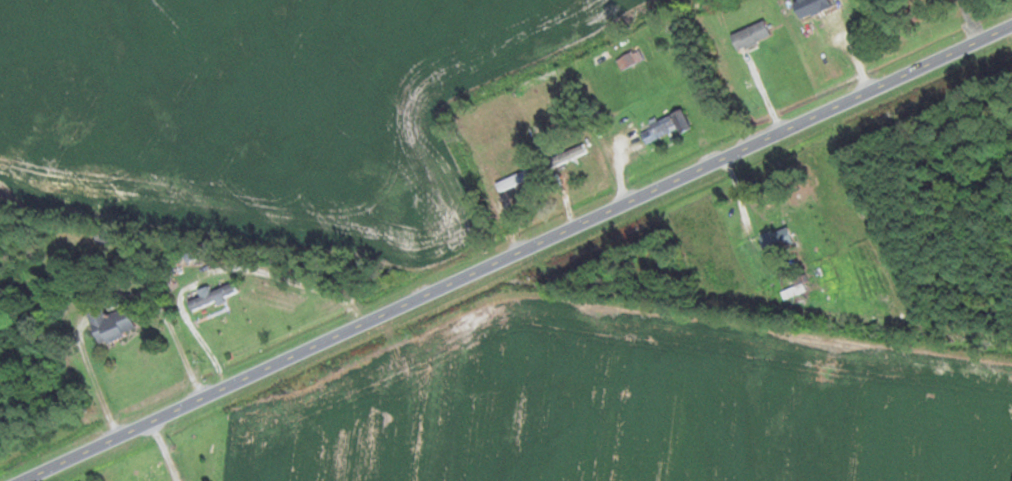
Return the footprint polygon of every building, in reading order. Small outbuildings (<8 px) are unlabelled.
[(793,4),(799,22),(831,10),(827,0),(805,0),(793,4)] [(737,52),(771,37),(764,20),(730,35),(737,52)] [(616,59),(622,70),(644,59),(639,48),(616,59)] [(689,125),(682,109),(639,129),(647,145),(689,125)] [(794,243),(788,226),(759,235),(765,253),(794,243)] [(188,302),(191,311),(238,290),(234,282),(188,302)] [(126,307),(106,315),(103,306),(86,313),(98,345),(135,331),(126,307)]
